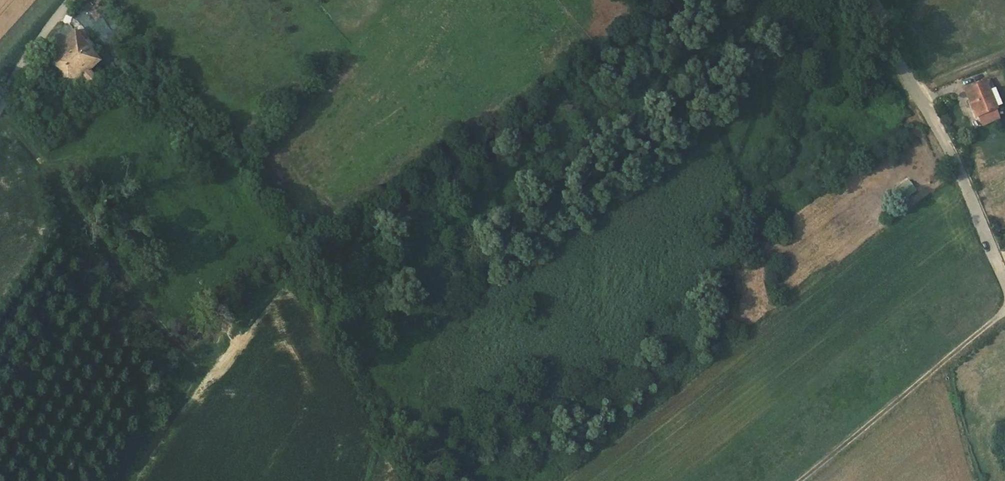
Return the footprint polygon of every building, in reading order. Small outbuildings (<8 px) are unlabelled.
[(74,31),(42,58),(68,89),(82,76),(82,80),(83,82),(86,83),(87,83),(90,82),(92,79),(93,78),(93,76),(92,74),(90,73),(89,72),(86,72),(99,61),(74,31)] [(984,81),(966,89),(977,116),(979,115),(994,109),(1002,106),(994,88),(988,90),(984,81)] [(994,109),(979,115),(983,125),(998,118),(994,109)] [(911,179),(899,184),(905,197),(917,192),(911,179)]
